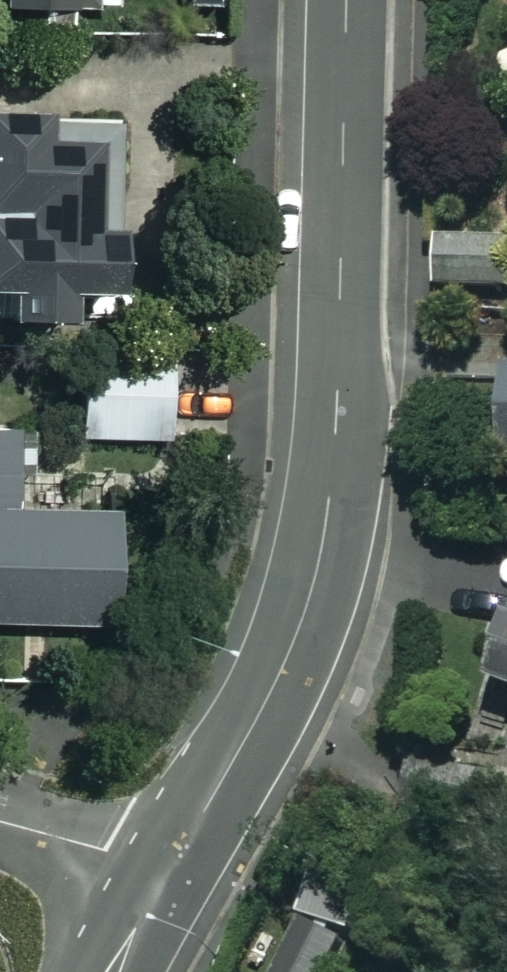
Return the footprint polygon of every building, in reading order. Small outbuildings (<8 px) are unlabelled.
[(128,13),(128,0),(0,0),(0,14),(128,13)] [(0,123),(0,329),(73,327),(72,291),(122,290),(119,120),(0,123)] [(440,247),(439,292),(506,293),(506,248),(440,247)] [(227,444),(228,365),(84,362),(83,441),(227,444)] [(16,444),(0,444),(0,627),(118,626),(117,514),(17,515),(16,444)] [(360,948),(300,925),(282,971),(351,971),(360,948)]
